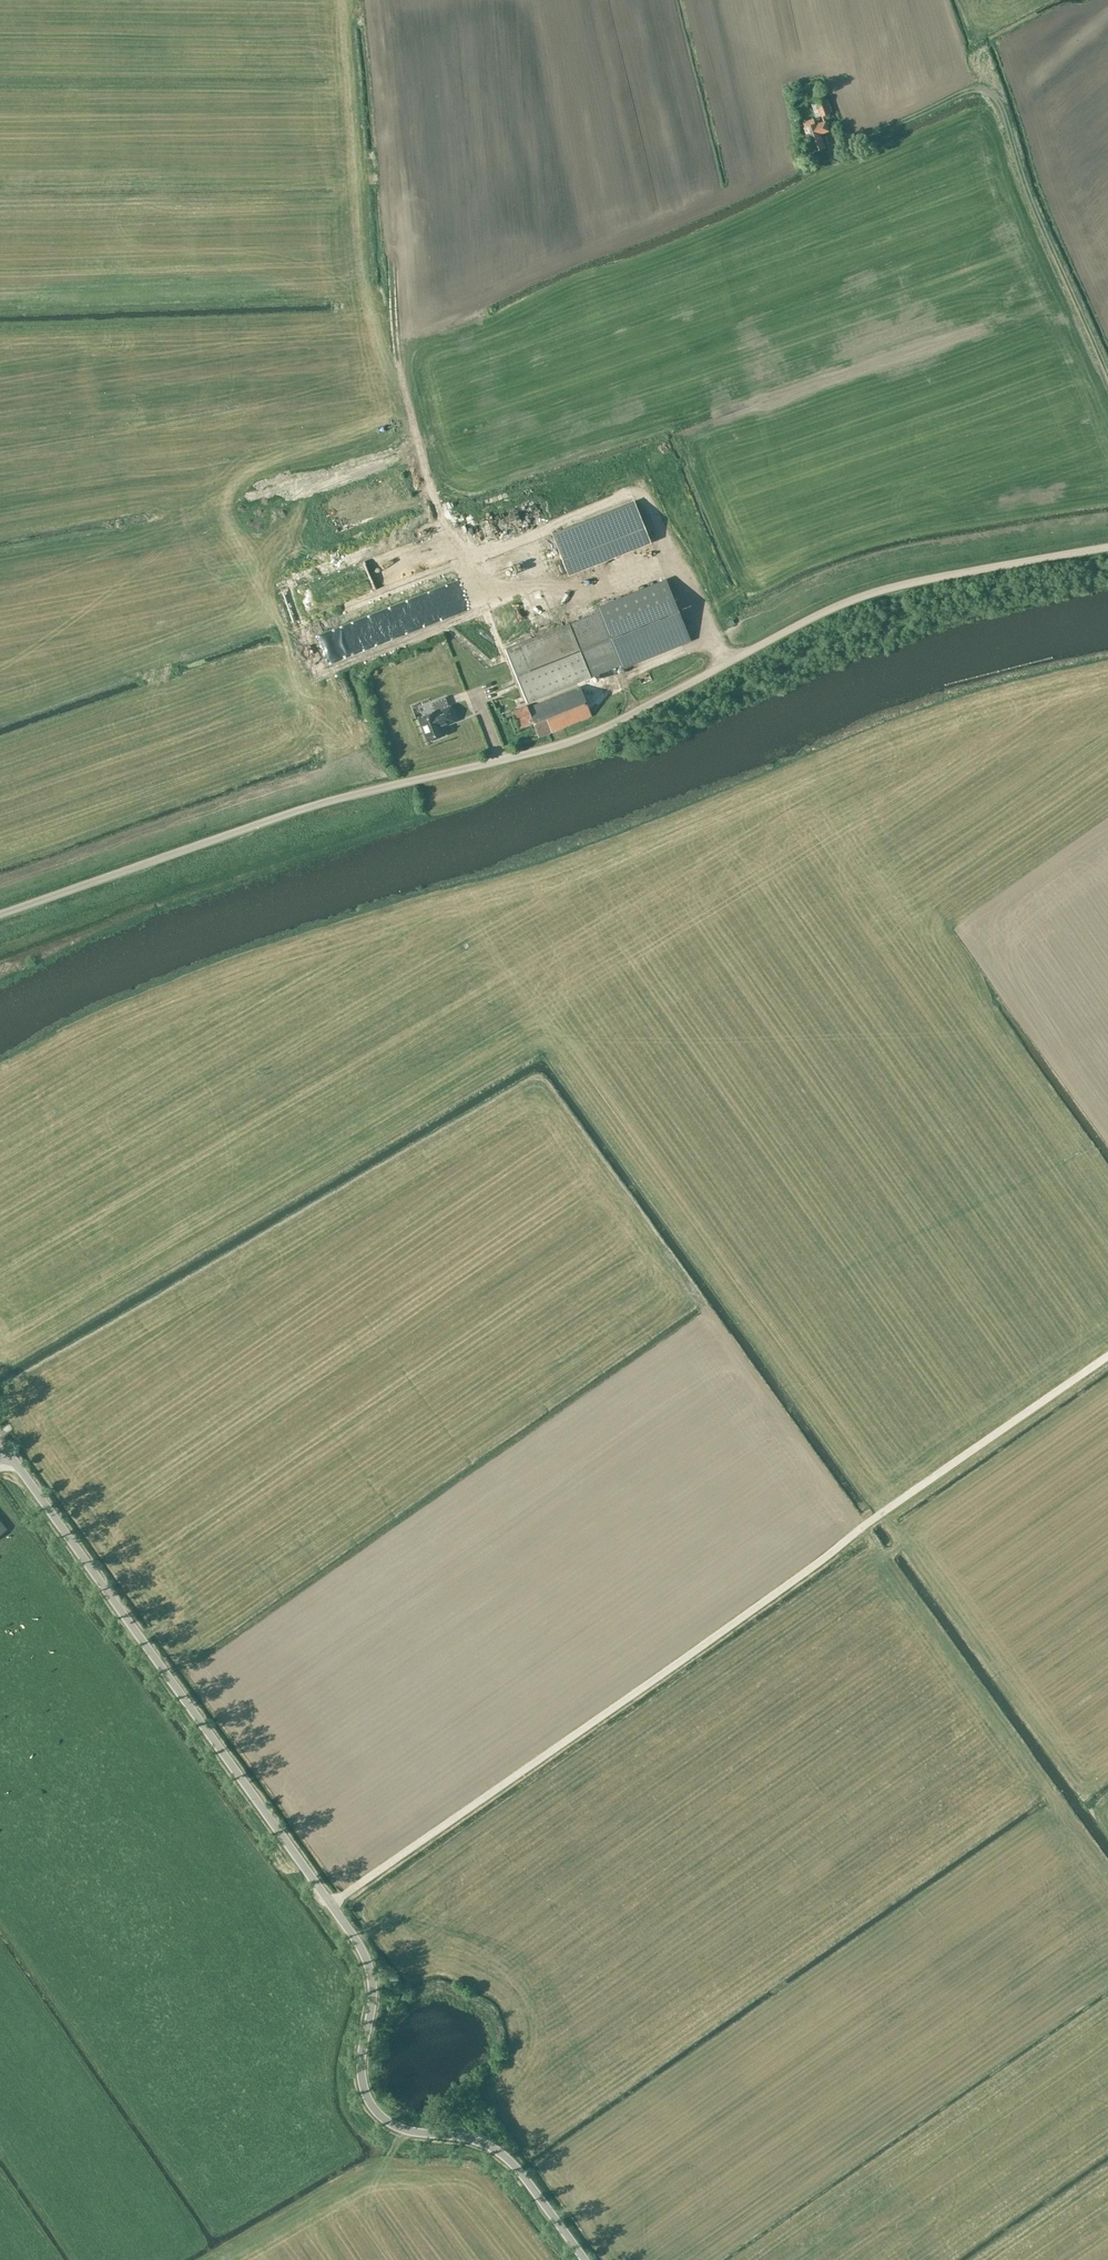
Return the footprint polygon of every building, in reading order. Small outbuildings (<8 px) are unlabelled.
[(828,112),(831,111),(827,100),(824,101),(824,100),(812,104),(817,118),(829,114),(828,112)] [(819,121),(814,123),(813,119),(803,122),(805,127),(804,127),(813,151),(823,148),(819,136),(830,131),(826,120),(819,123),(819,121)] [(553,533),(569,575),(651,543),(635,501),(553,533)] [(539,550),(532,551),(533,559),(540,558),(539,550)] [(691,641),(666,579),(597,606),(599,611),(505,649),(527,703),(622,665),(620,662),(631,658),(633,665),(691,641)] [(513,699),(517,710),(512,712),(518,728),(533,722),(539,737),(591,716),(579,687),(527,706),(523,696),(513,699)] [(448,706),(445,697),(431,703),(434,711),(417,717),(427,742),(445,735),(442,728),(457,722),(451,705),(448,706)]
